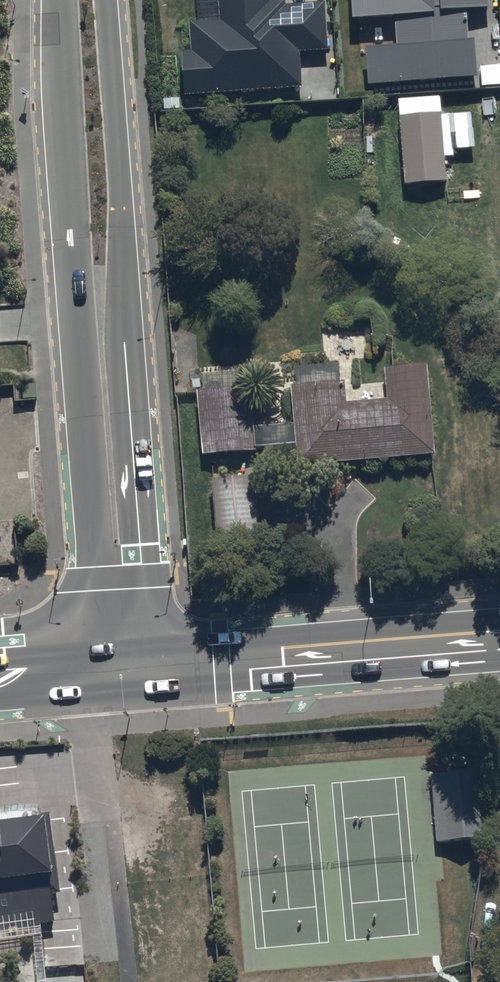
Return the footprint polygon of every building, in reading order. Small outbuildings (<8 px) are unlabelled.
[(182,89),(301,83),(299,49),(328,47),(325,0),(303,0),(284,1),(284,0),(217,0),(217,15),(190,16),(191,47),(180,47),(182,89)] [(355,25),(397,22),(399,52),(366,54),(369,91),(479,83),(476,46),(471,46),(469,16),(491,15),(490,0),(353,0),(355,25)] [(472,110),(441,112),(440,95),(398,97),(399,112),(402,178),(444,178),(443,153),(453,153),(453,145),(474,144),(472,110)] [(293,362),(295,381),(290,381),(296,460),(435,449),(428,359),(382,363),(386,395),(347,398),(346,376),(339,377),(338,359),(293,362)] [(253,382),(197,386),(202,449),(256,444),(253,382)] [(210,472),(214,537),(256,535),(252,469),(210,472)] [(483,841),(479,773),(436,775),(440,844),(483,841)] [(42,932),(40,921),(54,920),(51,890),(59,889),(57,870),(52,871),(44,808),(0,813),(0,936),(42,932)]
